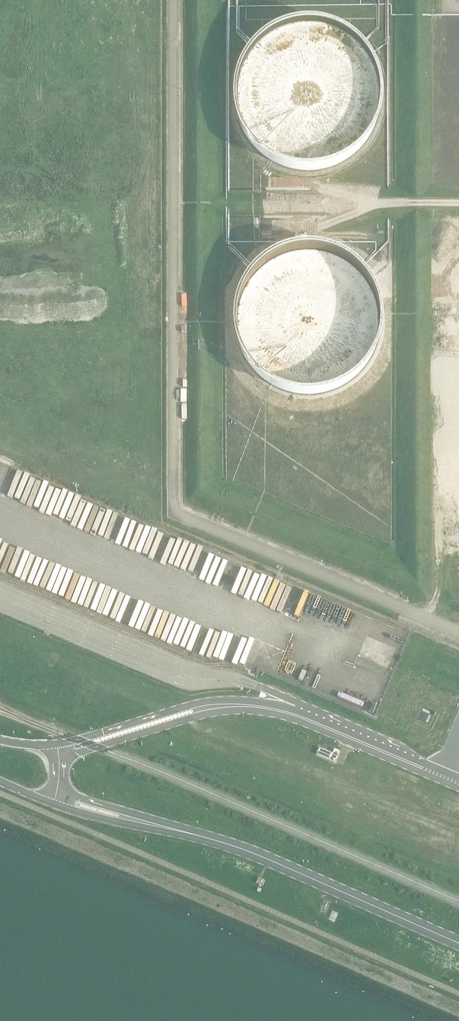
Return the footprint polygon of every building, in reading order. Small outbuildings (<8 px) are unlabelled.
[(355,159),(374,141),(385,118),(389,93),(385,68),(372,45),(354,27),(330,17),(305,14),(278,20),(255,34),(238,56),(229,82),(230,109),(239,134),(257,155),(280,169),(307,174),(332,171),(355,159)] [(356,386),(374,368),(386,345),(390,319),(385,294),(373,271),(354,254),(331,243),(305,240),(279,246),(256,261),(239,282),(230,308),(230,335),(240,360),(257,381),(281,395),(307,401),(333,397),(356,386)] [(336,763),(341,752),(334,749),(333,753),(319,748),(316,755),(336,763)]
